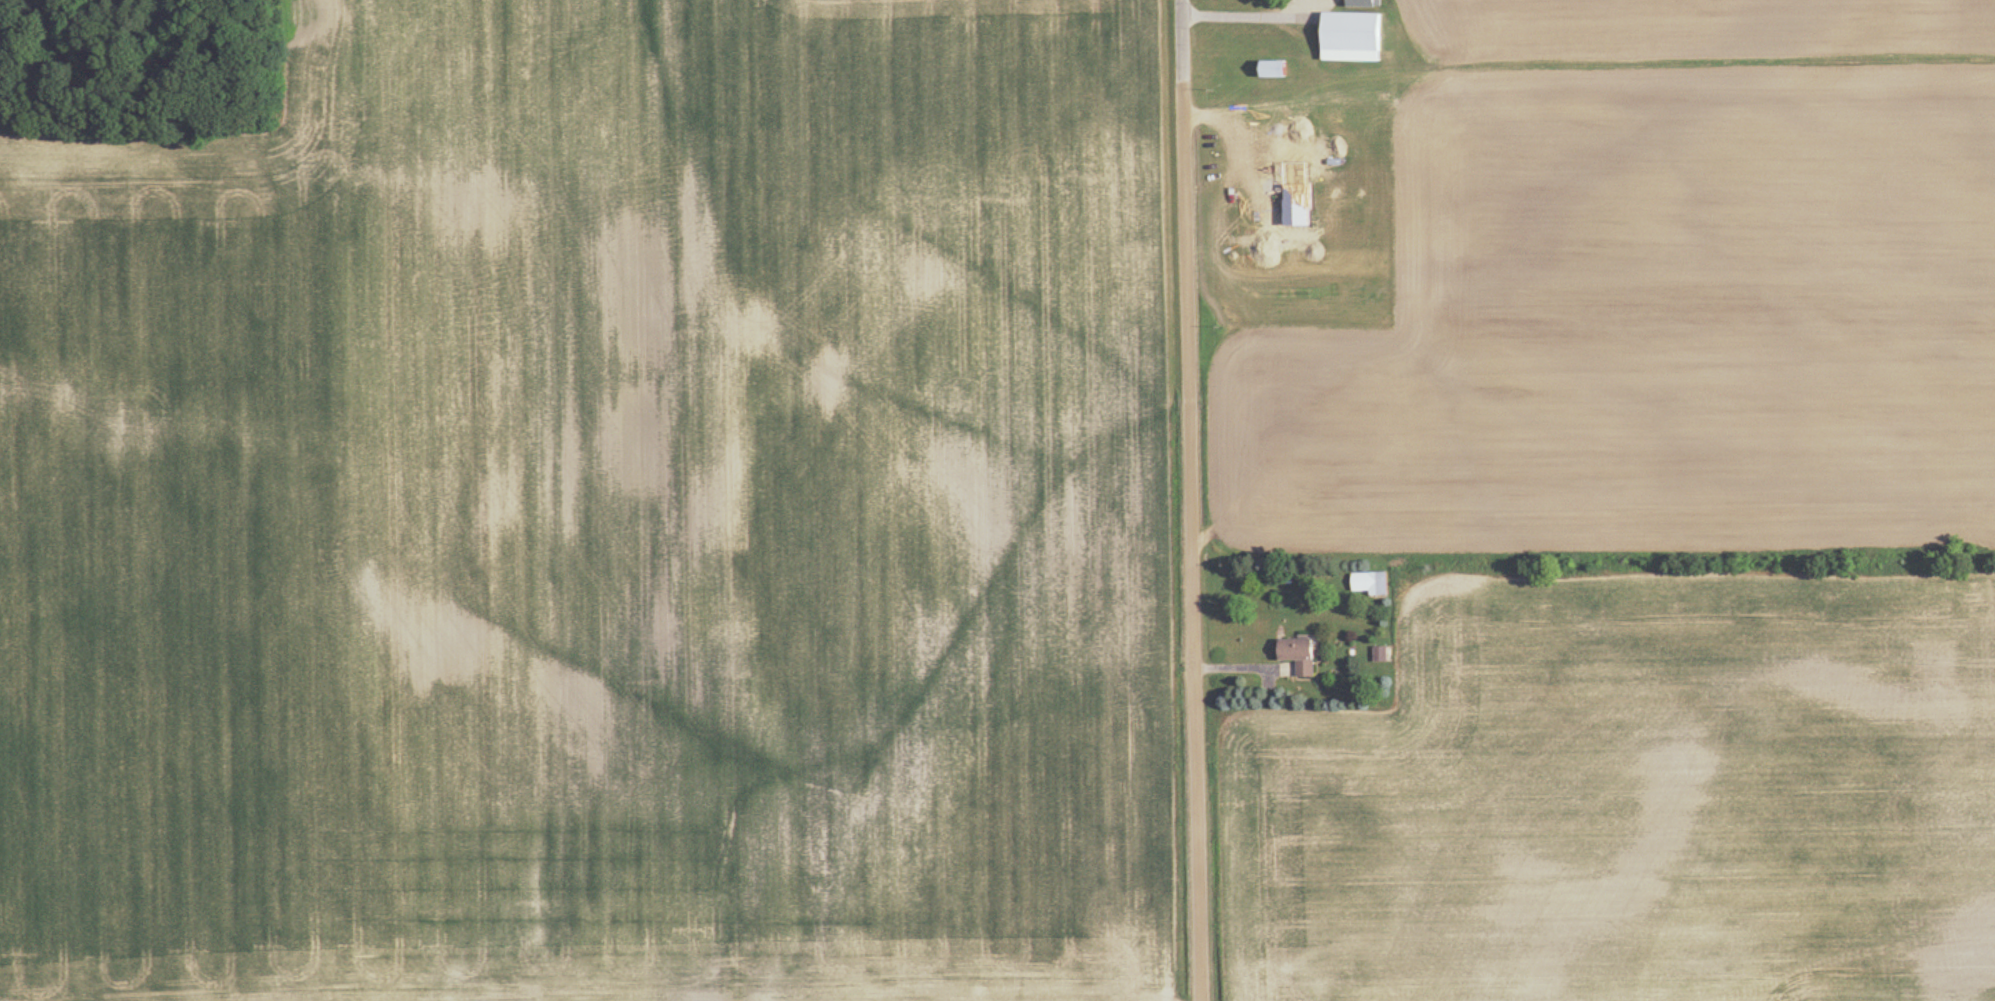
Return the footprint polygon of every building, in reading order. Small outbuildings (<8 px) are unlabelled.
[(1384,14),(1327,14),(1326,62),(1383,62),(1384,14)] [(1265,78),(1290,78),(1290,61),(1265,61),(1265,78)] [(1354,573),(1354,592),(1372,592),(1372,597),(1388,597),(1388,573),(1354,573)] [(1282,639),(1282,661),(1298,661),(1298,678),(1316,678),(1316,639),(1282,639)] [(1376,647),(1376,662),(1388,662),(1388,647),(1376,647)]
